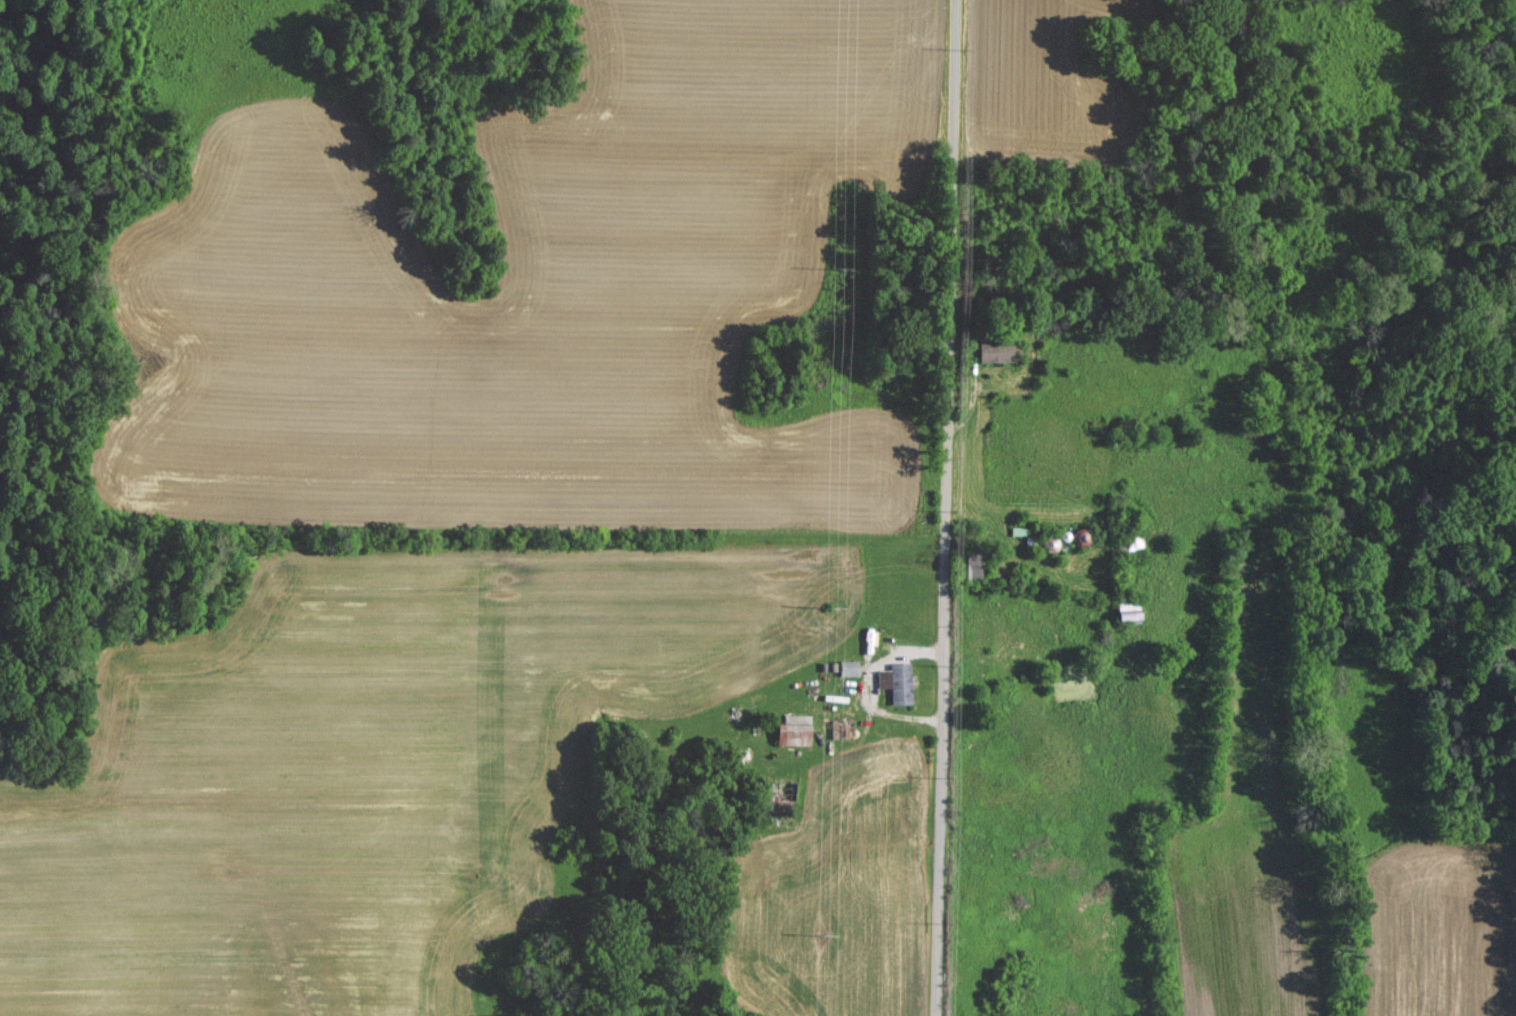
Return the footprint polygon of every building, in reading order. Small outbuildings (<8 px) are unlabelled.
[(983,361),(1020,361),(1020,342),(983,342),(983,361)] [(880,669),(880,687),(892,686),(893,704),(915,703),(914,662),(892,662),(892,669),(880,669)] [(813,744),(814,714),(786,714),(786,722),(781,722),(781,744),(813,744)] [(773,803),(798,804),(799,781),(773,780),(773,803)]
